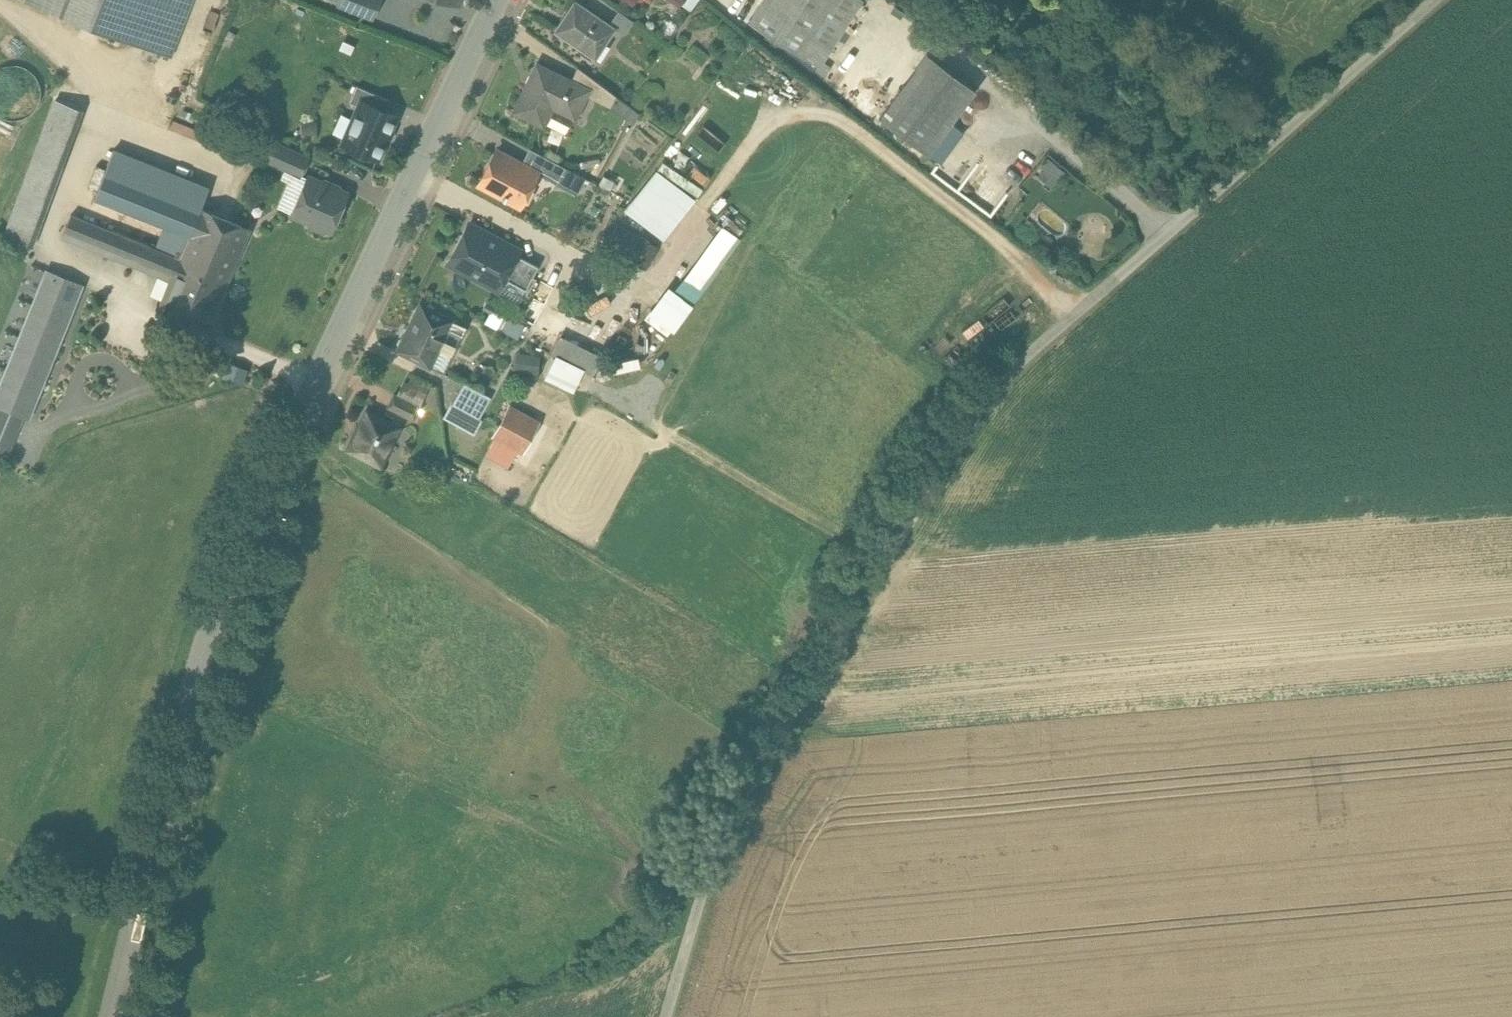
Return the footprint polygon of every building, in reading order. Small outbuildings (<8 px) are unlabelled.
[(26,1),(63,16),(69,0),(26,0),(26,1)] [(63,16),(118,37),(133,0),(69,0),(63,16)] [(118,37),(160,53),(180,0),(133,0),(118,37)] [(339,4),(372,17),(378,0),(341,0),(339,4)] [(608,23),(575,0),(555,30),(595,57),(615,27),(608,23)] [(749,21),(819,66),(862,0),(762,0),(749,21)] [(634,20),(617,9),(608,23),(615,27),(625,33),(634,20)] [(694,44),(687,54),(701,65),(708,55),(694,44)] [(928,53),(880,117),(928,153),(976,89),(928,53)] [(570,80),(538,64),(515,109),(542,123),(543,120),(565,131),(573,115),(574,116),(585,93),(587,89),(570,80)] [(41,92),(39,81),(32,72),(24,66),(13,65),(3,67),(0,69),(0,115),(3,117),(14,119),(24,117),(33,111),(39,102),(41,92)] [(616,94),(578,66),(570,80),(587,89),(585,93),(610,106),(616,94)] [(390,99),(357,85),(350,101),(359,105),(361,100),(385,110),(390,99)] [(638,110),(616,94),(610,106),(626,118),(621,127),(627,130),(638,110)] [(56,99),(43,133),(70,143),(82,109),(56,99)] [(359,105),(354,118),(356,119),(351,125),(349,133),(350,140),(354,147),(360,151),(364,153),(369,153),(378,157),(396,115),(385,110),(361,100),(359,105)] [(43,133),(23,188),(49,199),(70,143),(43,133)] [(307,157),(274,143),(267,160),(300,174),(307,157)] [(565,166),(530,147),(521,163),(537,171),(537,172),(556,182),(565,166)] [(521,163),(496,150),(480,182),(520,203),(537,172),(537,171),(521,163)] [(175,256),(71,214),(63,235),(112,255),(114,251),(157,269),(156,273),(172,279),(178,264),(225,283),(249,227),(201,208),(208,189),(113,151),(95,198),(190,236),(183,254),(177,251),(175,256)] [(1050,157),(1037,173),(1052,185),(1065,170),(1050,157)] [(565,166),(556,182),(577,193),(586,177),(565,166)] [(657,166),(625,207),(664,237),(696,196),(657,166)] [(347,193),(308,176),(292,213),(310,220),(310,226),(322,231),(326,228),(331,229),(347,193)] [(49,199),(23,188),(14,211),(40,222),(49,199)] [(40,222),(14,211),(5,235),(31,246),(40,222)] [(654,231),(623,215),(622,216),(610,236),(604,247),(636,263),(637,262),(648,241),(654,231)] [(469,218),(445,264),(498,292),(506,277),(526,288),(539,265),(520,254),(524,247),(469,218)] [(693,303),(739,234),(719,221),(673,291),(693,303)] [(648,241),(637,262),(649,269),(660,248),(648,241)] [(225,283),(178,264),(172,279),(160,308),(206,327),(225,283)] [(0,391),(0,404),(28,416),(80,285),(48,272),(0,391)] [(666,288),(646,317),(668,331),(687,302),(666,288)] [(420,302),(397,349),(430,365),(453,318),(420,302)] [(498,324),(515,333),(520,322),(503,314),(498,324)] [(554,355),(544,376),(574,390),(584,369),(594,373),(603,355),(559,333),(550,353),(554,355)] [(516,351),(514,370),(538,373),(540,354),(516,351)] [(409,383),(425,391),(430,381),(414,373),(409,383)] [(490,396),(463,381),(451,402),(478,416),(490,396)] [(399,396),(419,406),(426,392),(425,391),(409,383),(406,382),(399,396)] [(399,396),(394,393),(388,405),(413,418),(419,406),(399,396)] [(478,416),(451,402),(443,417),(470,432),(478,416)] [(538,422),(509,406),(494,435),(523,450),(538,422)] [(398,425),(367,410),(348,447),(380,462),(398,425)]
